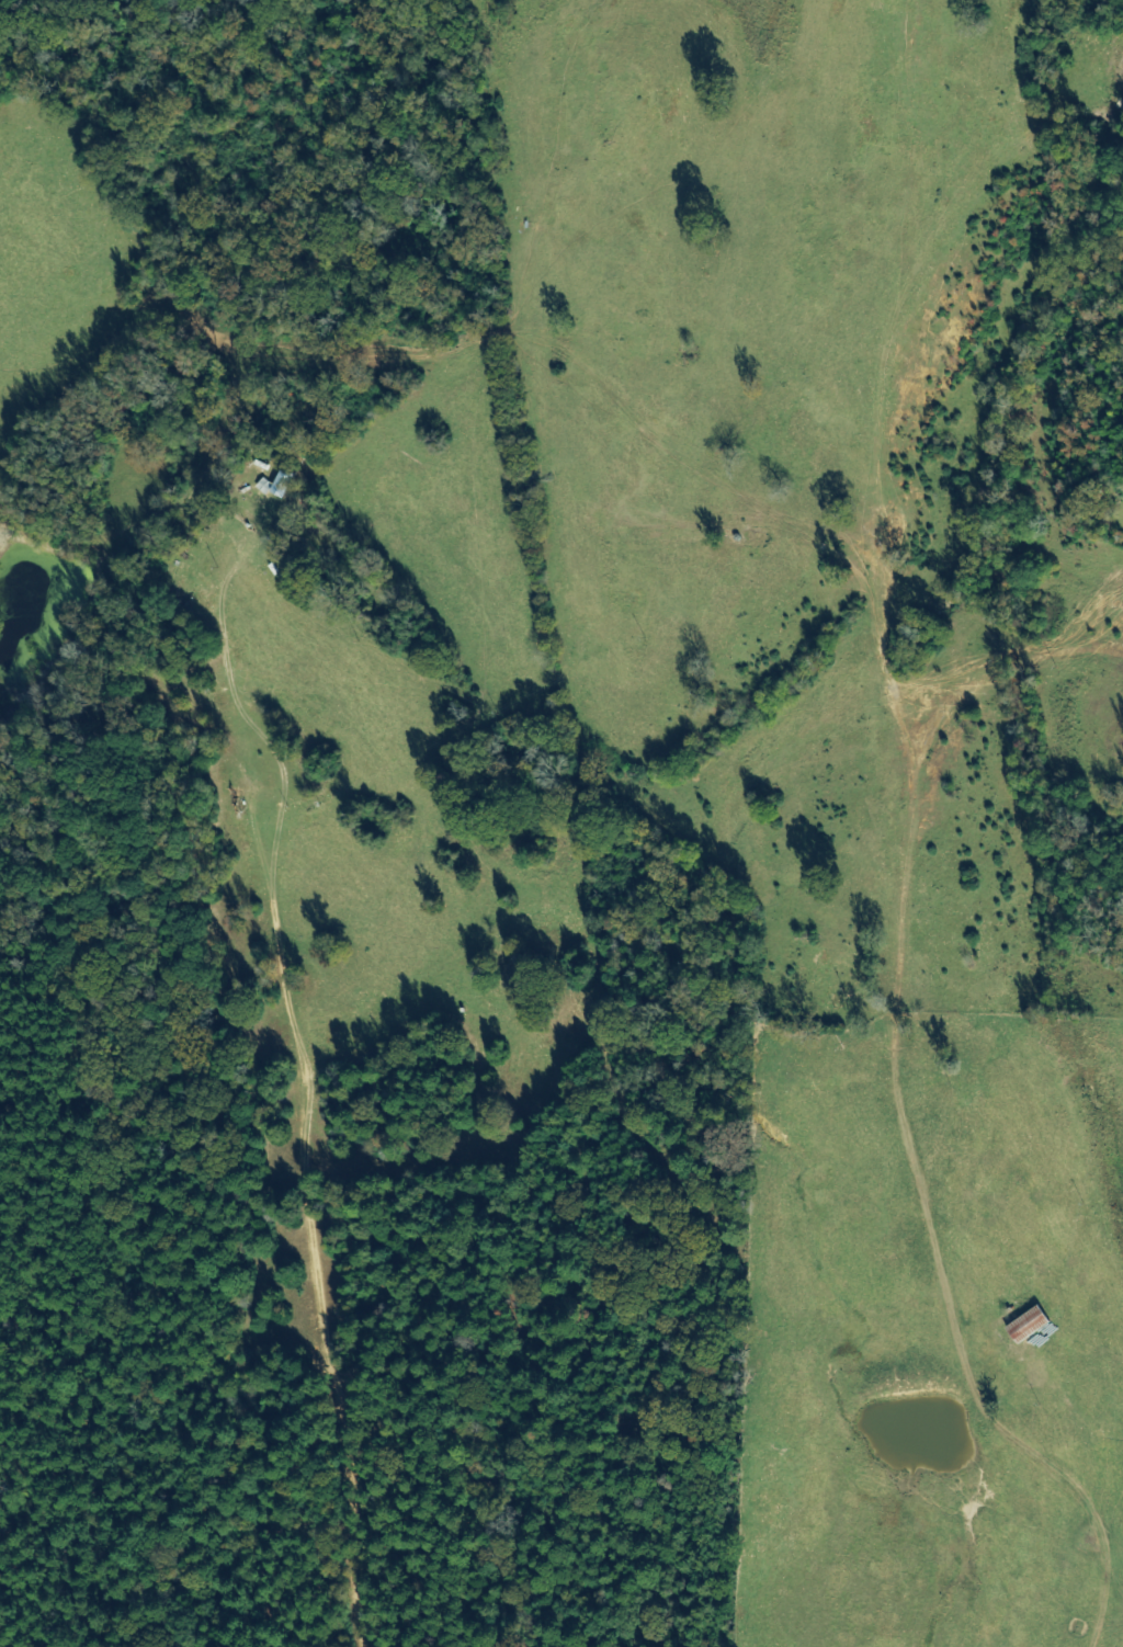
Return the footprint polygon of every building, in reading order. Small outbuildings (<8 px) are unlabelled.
[(1050,1324),(1037,1306),(1005,1329),(1017,1346),(1050,1324)]
